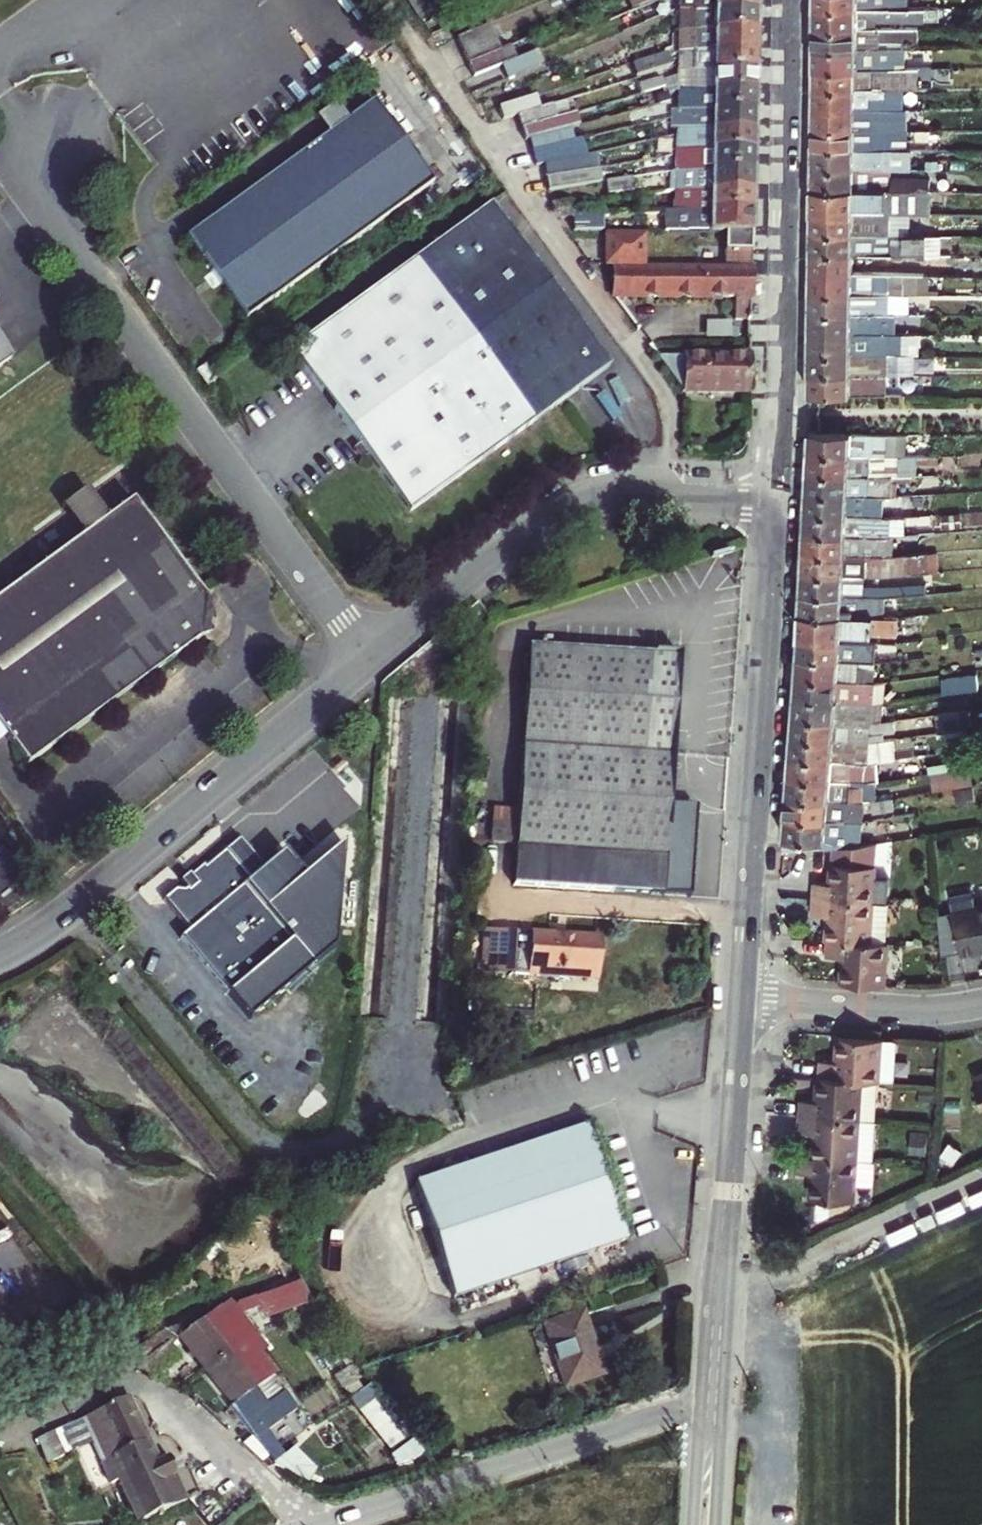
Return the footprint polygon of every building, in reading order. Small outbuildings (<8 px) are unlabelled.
[(418,18),(424,13),(415,0),(406,0),(418,18)] [(635,9),(656,1),(656,0),(632,0),(635,9)] [(679,9),(756,11),(756,0),(679,0),(679,9)] [(813,7),(813,27),(873,26),(873,21),(923,20),(923,8),(912,8),(903,8),(813,7)] [(678,26),(678,29),(756,31),(756,11),(679,9),(678,26)] [(489,26),(457,39),(462,51),(494,38),(489,26)] [(813,27),(813,46),(877,47),(877,40),(918,39),(918,26),(873,26),(813,27)] [(677,47),(677,49),(755,51),(756,31),(678,29),(677,47)] [(494,38),(462,51),(468,64),(499,51),(494,38)] [(812,67),(886,69),(890,69),(890,60),(904,59),(904,47),(877,47),(813,46),(812,67)] [(468,64),(473,77),(502,65),(514,60),(509,47),(499,51),(468,64)] [(677,65),(677,69),(755,71),(755,51),(677,49),(677,65)] [(514,60),(502,65),(507,78),(538,66),(533,52),(514,60)] [(615,53),(601,58),(603,67),(618,63),(615,53)] [(635,78),(645,75),(669,67),(665,55),(631,66),(635,78)] [(812,67),(812,87),(886,88),(886,69),(812,67)] [(676,84),(676,89),(754,91),(755,71),(677,69),(676,84)] [(886,88),(901,88),(914,88),(914,69),(890,69),(886,69),(886,88)] [(886,88),(812,87),(812,107),(895,109),(901,109),(901,88),(886,88)] [(691,110),(710,110),(754,111),(754,91),(676,89),(676,100),(676,109),(691,110)] [(502,121),(516,116),(538,109),(534,96),(498,108),(502,121)] [(374,103),(349,121),(328,136),(190,232),(251,316),(433,185),(374,103)] [(317,120),(328,136),(349,121),(338,105),(317,120)] [(538,109),(516,116),(520,129),(555,119),(551,105),(538,109)] [(812,107),(812,128),(903,129),(903,115),(895,115),(895,109),(812,107)] [(676,117),(675,130),(753,131),(754,111),(710,110),(691,110),(676,109),(676,117)] [(520,129),(523,141),(527,140),(563,130),(578,126),(575,113),(555,119),(520,129)] [(812,128),(811,148),(903,149),(903,139),(903,129),(812,128)] [(567,144),(563,130),(527,140),(531,153),(567,144)] [(753,131),(675,130),(675,137),(675,149),(753,151),(753,131)] [(912,139),(903,139),(903,149),(912,149),(912,139)] [(567,144),(531,153),(534,165),(543,163),(571,158),(567,144)] [(811,148),(811,168),(886,169),(911,170),(912,149),(903,149),(811,148)] [(674,155),(674,172),(752,172),(753,151),(675,149),(674,155)] [(543,163),(544,177),(573,172),(571,158),(543,163)] [(811,168),(811,187),(886,189),(886,169),(811,168)] [(544,177),(546,190),(598,183),(596,169),(573,172),(544,177)] [(752,172),(674,172),(674,190),(751,191),(752,172)] [(630,178),(604,182),(606,194),(631,190),(630,178)] [(933,189),(937,189),(936,178),(892,178),(892,189),(933,189)] [(811,187),(810,212),(884,213),(932,214),(933,189),(892,189),(886,189),(811,187)] [(751,191),(674,190),(674,203),(673,211),(681,211),(751,212),(751,191)] [(571,217),(564,203),(550,204),(558,218),(571,217)] [(493,208),(291,351),(359,446),(367,458),(407,515),(608,373),(493,208)] [(751,212),(681,211),(673,211),(673,233),(723,234),(750,234),(751,212)] [(884,213),(810,212),(810,232),(885,233),(884,213)] [(600,215),(571,217),(574,231),(601,232),(600,215)] [(251,316),(190,232),(184,238),(209,273),(218,286),(243,321),(251,316)] [(810,252),(887,254),(900,254),(905,254),(905,249),(925,249),(925,235),(885,233),(810,232),(810,252)] [(723,234),(724,249),(724,251),(727,251),(750,251),(750,234),(723,234)] [(937,254),(938,235),(925,235),(925,249),(905,249),(905,254),(937,254)] [(606,236),(605,266),(642,267),(641,237),(606,236)] [(733,320),(748,321),(749,272),(750,251),(727,251),(727,272),(612,270),(612,297),(733,300),(733,320)] [(888,274),(887,254),(810,252),(809,272),(888,274)] [(901,274),(900,254),(887,254),(888,274),(901,274)] [(809,293),(906,294),(912,294),(912,274),(901,274),(888,274),(809,272),(809,293)] [(218,286),(209,273),(201,279),(210,291),(218,286)] [(809,293),(809,312),(894,314),(906,314),(906,294),(809,293)] [(894,314),(809,312),(808,332),(893,334),(894,314)] [(729,322),(704,321),(703,338),(729,339),(729,322)] [(808,332),(808,352),(906,354),(906,334),(893,334),(808,332)] [(906,334),(906,354),(911,354),(916,354),(917,334),(906,334)] [(906,354),(808,352),(808,373),(886,374),(911,374),(911,354),(906,354)] [(679,392),(746,393),(747,358),(693,357),(655,358),(679,392)] [(199,366),(192,371),(204,388),(211,383),(199,366)] [(886,374),(808,373),(808,392),(886,393),(886,374)] [(728,420),(746,420),(746,411),(728,410),(728,420)] [(808,431),(807,452),(884,456),(885,435),(808,431)] [(885,435),(884,456),(904,455),(906,434),(885,435)] [(358,464),(367,458),(359,446),(349,453),(358,464)] [(884,456),(807,452),(807,472),(892,476),(897,476),(909,475),(909,455),(884,456)] [(807,472),(806,491),(867,494),(884,495),(892,494),(892,476),(807,472)] [(101,520),(80,490),(56,507),(77,537),(101,520)] [(804,511),(881,515),(912,513),(912,508),(903,508),(901,499),(882,500),(867,500),(867,494),(806,491),(804,511)] [(16,765),(206,631),(208,617),(126,502),(101,520),(77,537),(0,591),(0,743),(16,765)] [(804,511),(804,532),(881,537),(881,515),(804,511)] [(881,537),(804,532),(803,552),(880,554),(899,553),(899,541),(883,540),(883,537),(881,537)] [(803,552),(801,572),(863,574),(866,574),(883,575),(930,571),(928,551),(899,553),(880,554),(803,552)] [(800,592),(877,596),(883,596),(927,592),(933,592),(930,576),(894,579),(894,583),(866,582),(866,574),(863,574),(801,572),(800,592)] [(876,616),(877,596),(800,592),(798,611),(876,616)] [(797,636),(841,640),(841,633),(896,636),(898,617),(883,616),(876,616),(798,611),(797,636)] [(797,636),(795,657),(839,660),(840,650),(860,651),(859,656),(874,657),(876,642),(841,640),(797,636)] [(677,657),(527,647),(512,886),(689,899),(692,848),(695,808),(667,806),(677,657)] [(794,677),(838,680),(839,660),(795,657),(794,677)] [(858,682),(859,666),(859,661),(839,660),(838,680),(858,682)] [(858,682),(873,683),(873,667),(859,666),(858,682)] [(975,675),(948,678),(949,692),(977,689),(975,675)] [(858,682),(838,680),(794,677),(792,696),(872,702),(873,683),(858,682)] [(873,683),(872,702),(883,701),(884,681),(873,683)] [(791,717),(870,722),(872,702),(792,696),(791,717)] [(882,720),(883,701),(872,702),(870,722),(882,720)] [(936,713),(939,732),(962,729),(960,710),(936,713)] [(791,717),(790,736),(868,742),(869,732),(894,728),(893,719),(882,720),(870,722),(791,717)] [(788,757),(867,762),(877,761),(895,758),(893,739),(868,742),(790,736),(788,757)] [(788,757),(787,776),(851,781),(851,776),(866,777),(866,773),(876,773),(877,761),(867,762),(788,757)] [(938,786),(976,783),(974,765),(936,768),(938,786)] [(851,781),(787,776),(785,796),(828,800),(849,801),(864,802),(865,782),(851,781)] [(864,802),(849,801),(828,800),(785,796),(784,816),(862,822),(864,802)] [(892,797),(872,801),(874,811),(894,808),(892,797)] [(784,816),(782,852),(800,850),(808,849),(808,842),(814,842),(861,845),(862,822),(784,816)] [(918,835),(926,834),(925,820),(917,822),(918,835)] [(812,882),(811,896),(871,900),(874,843),(869,844),(861,845),(832,847),(829,883),(812,882)] [(297,886),(276,861),(243,887),(219,857),(199,874),(196,871),(183,882),(187,887),(180,895),(176,897),(168,897),(156,906),(181,937),(173,944),(221,1002),(284,950),(258,917),(297,886)] [(173,887),(180,895),(187,887),(183,882),(181,880),(173,887)] [(946,894),(957,951),(981,947),(981,887),(946,894)] [(868,942),(871,900),(811,896),(810,913),(827,914),(825,939),(868,942)] [(880,943),(883,901),(871,900),(868,942),(880,943)] [(590,977),(592,943),(546,940),(547,935),(481,930),(478,972),(558,978),(558,975),(590,977)] [(841,957),(839,982),(883,985),(885,943),(880,943),(868,942),(825,939),(824,956),(841,957)] [(817,1059),(816,1076),(874,1079),(877,1079),(879,1039),(836,1037),(834,1061),(817,1059)] [(893,1080),(895,1040),(879,1039),(877,1079),(893,1080)] [(969,1078),(981,1109),(981,1073),(969,1078)] [(798,1099),(797,1115),(856,1118),(857,1107),(872,1108),(874,1079),(816,1076),(814,1100),(798,1099)] [(857,1107),(856,1118),(871,1119),(872,1108),(857,1107)] [(856,1118),(797,1115),(796,1130),(812,1132),(811,1156),(853,1158),(870,1159),(873,1119),(871,1119),(856,1118)] [(583,1124),(417,1184),(459,1300),(626,1239),(604,1181),(583,1124)] [(811,1156),(794,1154),(793,1171),(810,1172),(808,1196),(851,1199),(852,1182),(853,1158),(811,1156)] [(869,1183),(870,1159),(853,1158),(852,1182),(869,1183)] [(263,1311),(258,1298),(243,1303),(247,1317),(263,1311)] [(217,1313),(181,1343),(206,1372),(242,1343),(217,1313)] [(545,1329),(566,1387),(604,1373),(593,1343),(583,1315),(545,1329)] [(242,1343),(206,1372),(219,1387),(232,1401),(246,1390),(265,1373),(249,1356),(255,1351),(245,1340),(242,1343)] [(265,1373),(246,1390),(232,1401),(234,1404),(231,1408),(278,1461),(288,1451),(269,1430),(297,1404),(283,1389),(278,1393),(265,1378),(267,1376),(265,1373)] [(376,1383),(356,1394),(391,1454),(410,1443),(376,1383)] [(80,1419),(100,1464),(116,1457),(146,1444),(126,1399),(80,1419)] [(129,1484),(125,1486),(129,1496),(134,1494),(138,1503),(134,1505),(138,1513),(143,1510),(147,1520),(190,1500),(191,1499),(171,1457),(155,1464),(146,1444),(116,1457),(127,1479),(129,1484)]
